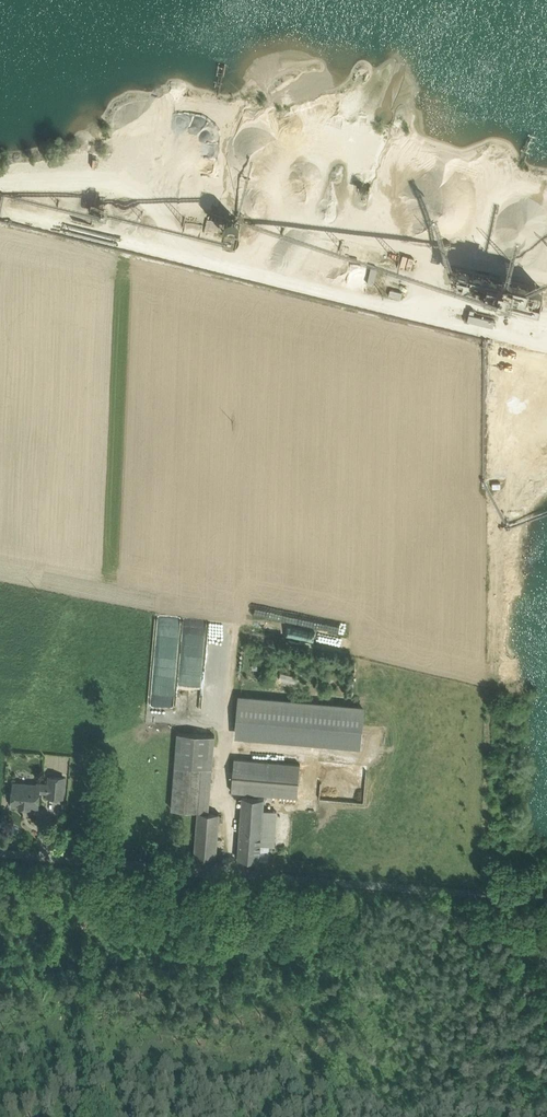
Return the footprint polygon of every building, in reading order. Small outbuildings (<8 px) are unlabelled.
[(214,156),(215,135),(204,134),(203,155),(214,156)] [(241,223),(227,219),(224,234),(238,237),(241,223)] [(372,265),(369,282),(376,283),(379,267),(372,265)] [(457,268),(454,280),(543,302),(546,290),(457,268)] [(402,292),(390,289),(389,295),(401,298),(402,292)] [(495,320),(474,315),(475,310),(470,309),(468,320),(494,326),(495,320)] [(242,615),(240,626),(304,638),(307,627),(290,624),(292,617),(281,614),(279,622),(242,615)] [(352,649),(355,641),(339,637),(337,645),(352,649)] [(152,704),(174,705),(174,693),(152,692),(152,704)] [(363,708),(240,697),(237,737),(360,748),(363,708)] [(215,735),(178,732),(175,765),(201,767),(212,768),(215,735)] [(300,764),(234,759),(232,791),(297,797),(300,764)] [(201,767),(175,765),(172,809),(198,811),(201,767)] [(65,778),(49,776),(48,793),(48,796),(63,797),(65,778)] [(38,785),(14,783),(14,784),(11,786),(11,792),(13,795),(13,805),(38,807),(39,792),(48,793),(49,784),(38,783),(38,785)] [(264,798),(242,797),(240,824),(262,825),(263,810),(264,798)] [(277,811),(263,810),(262,825),(261,843),(261,845),(270,845),(274,846),(277,811)] [(220,813),(198,812),(194,855),(216,857),(220,813)] [(262,825),(240,824),(239,842),(261,843),(262,825)] [(261,843),(239,842),(238,858),(260,860),(269,861),(270,845),(261,845),(261,843)]
